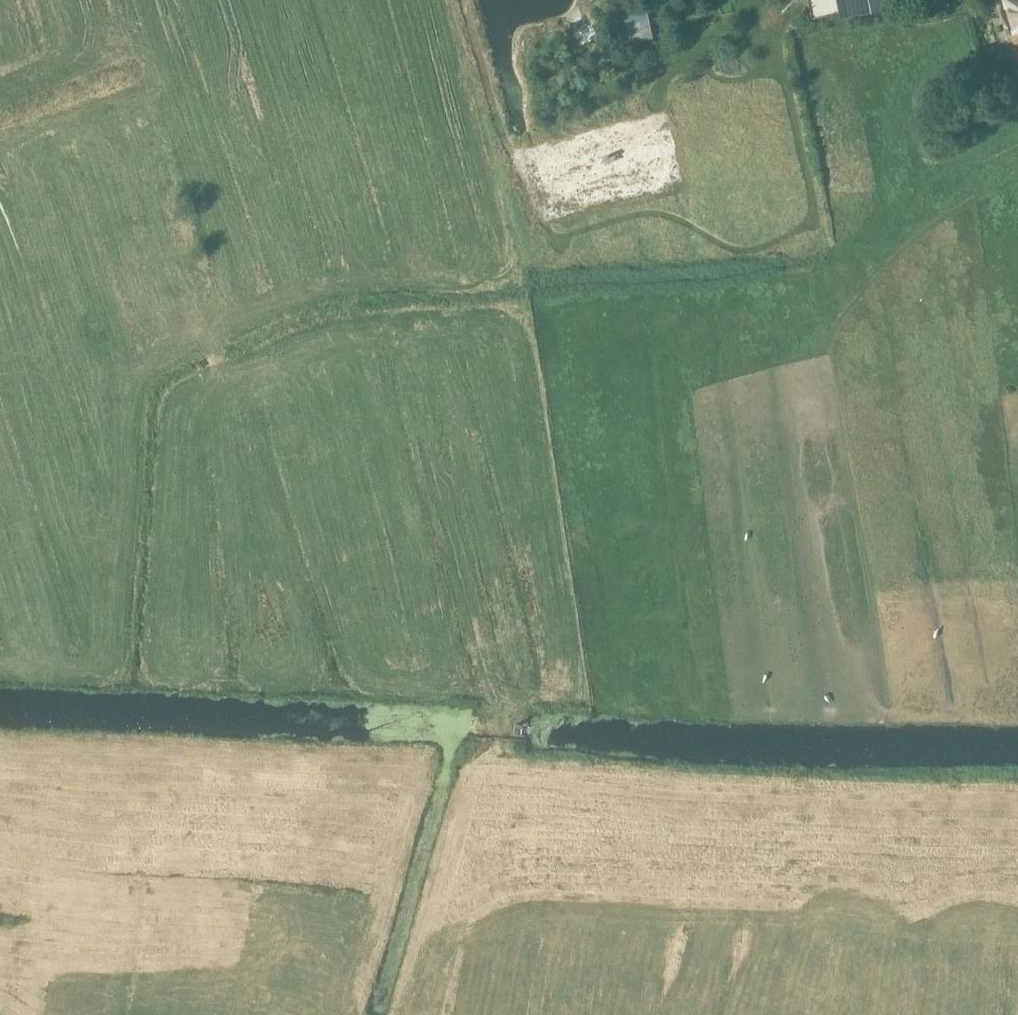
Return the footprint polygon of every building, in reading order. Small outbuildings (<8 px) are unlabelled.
[(895,8),(894,0),(851,0),(854,15),(895,8)] [(1017,54),(1017,0),(1004,0),(1017,54)] [(621,23),(624,41),(650,35),(646,18),(621,23)]
